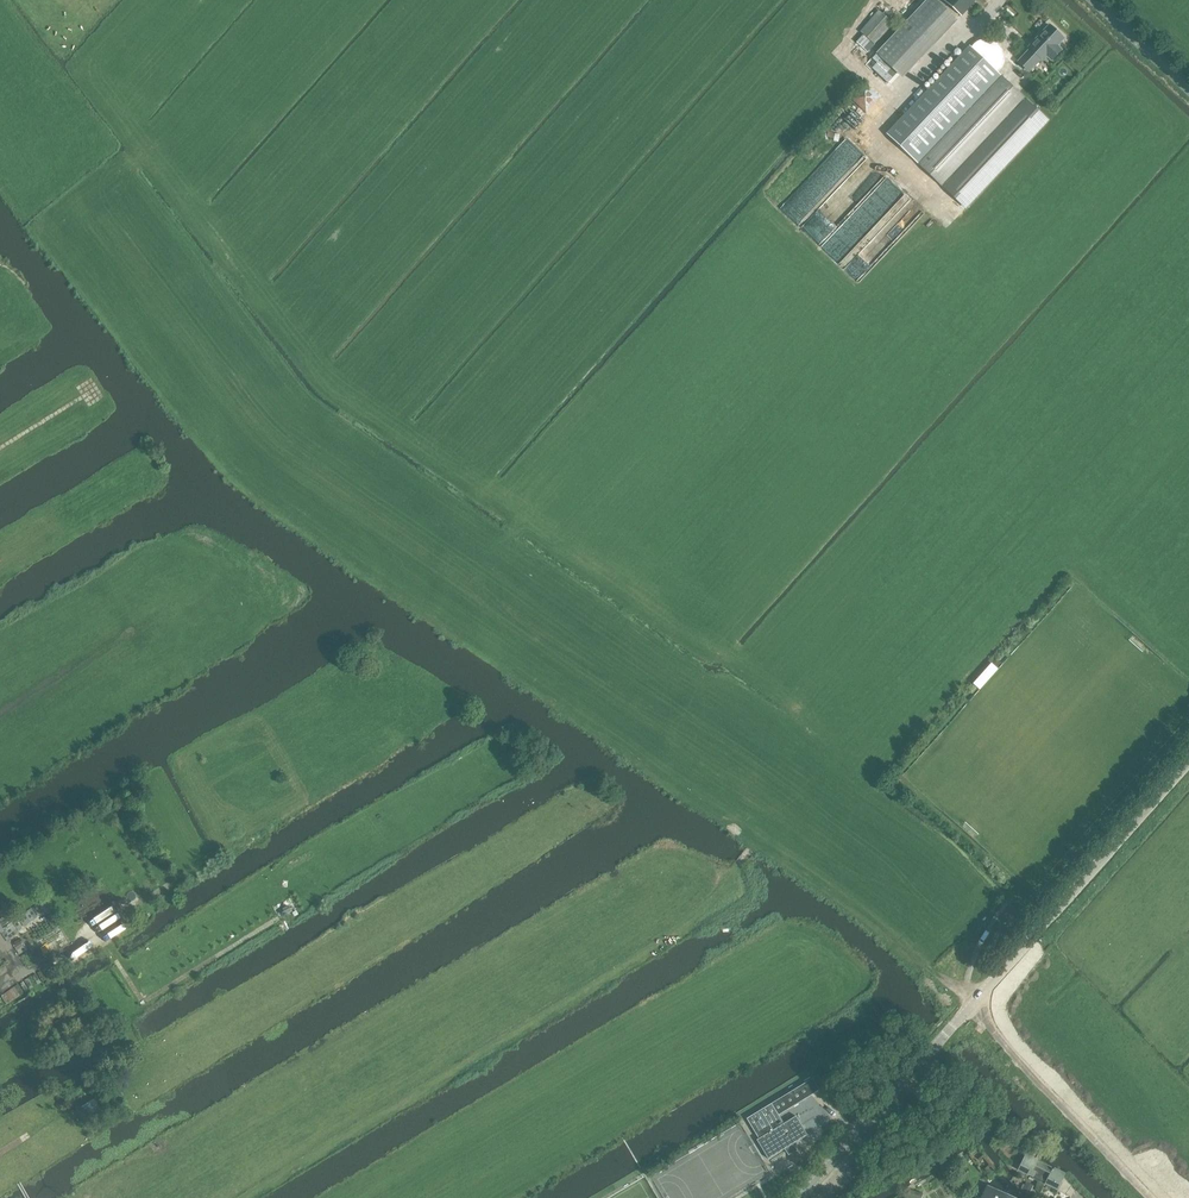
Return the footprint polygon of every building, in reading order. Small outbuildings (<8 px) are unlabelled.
[(878,53),(900,74),(954,16),(936,0),(927,0),(878,53)] [(944,0),(961,16),(975,0),(944,0)] [(874,43),(893,23),(880,11),(861,31),(874,43)] [(1031,49),(1018,62),(1029,72),(1041,59),(1043,60),(1047,56),(1051,60),(1061,50),(1057,46),(1063,39),(1049,25),(1029,47),(1031,49)] [(1001,77),(919,164),(966,208),(1048,121),(1001,77)] [(866,112),(881,98),(867,82),(851,97),(866,112)] [(979,689),(998,669),(991,662),(972,683),(979,689)] [(0,941),(0,942),(12,960),(17,956),(4,938),(0,941)] [(796,1116),(784,1123),(779,1115),(820,1090),(813,1078),(746,1118),(759,1138),(757,1139),(768,1159),(785,1149),(787,1153),(795,1148),(793,1144),(808,1135),(796,1116)] [(83,1114),(92,1128),(103,1121),(94,1107),(83,1114)] [(1066,1174),(1026,1154),(1017,1170),(1058,1190),(1066,1174)] [(1022,1187),(1030,1191),(1034,1183),(1026,1179),(1022,1187)] [(945,1184),(933,1189),(937,1197),(939,1197),(950,1193),(945,1184)] [(988,1185),(982,1197),(1015,1197),(988,1185)] [(907,1196),(912,1197),(922,1197),(923,1194),(910,1189),(907,1196)]
